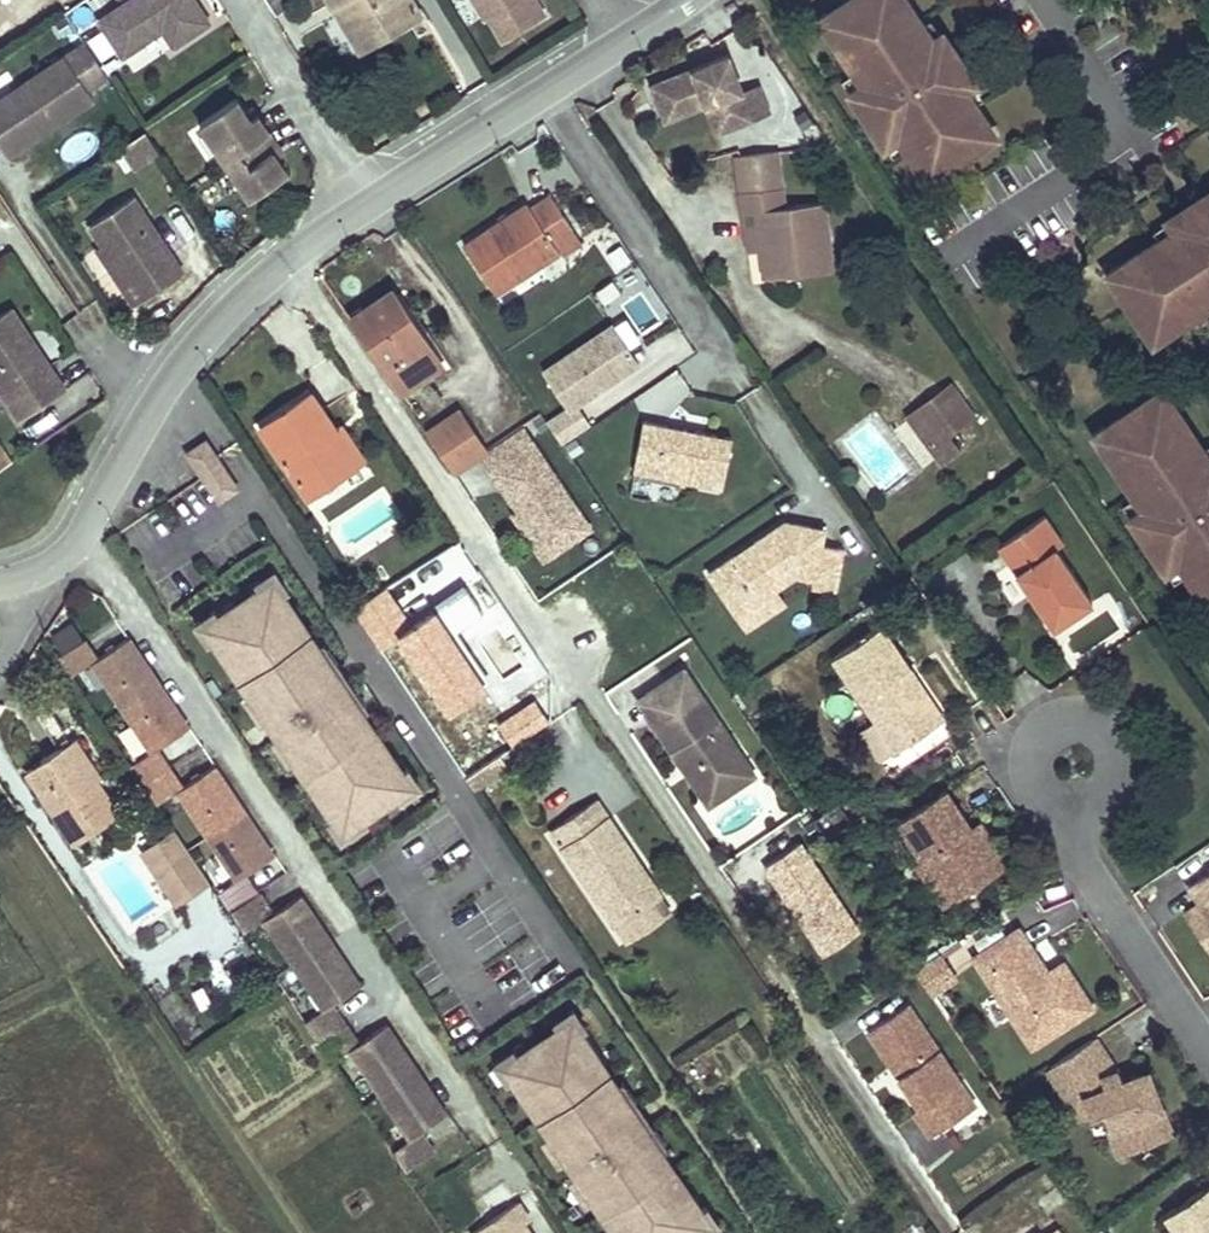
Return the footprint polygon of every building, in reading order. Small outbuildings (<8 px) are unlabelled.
[(97,19),(121,55),(155,33),(152,28),(158,24),(161,29),(172,46),(208,22),(194,0),(126,0),(97,19)] [(332,5),(338,1),(357,34),(350,35),(359,50),(383,36),(377,24),(414,2),(413,0),(329,0),(332,5)] [(544,14),(536,0),(480,0),(503,39),(544,14)] [(829,18),(839,32),(830,38),(865,88),(859,92),(895,145),(901,140),(911,155),(915,152),(922,161),(928,157),(942,177),(996,140),(965,94),(968,92),(934,43),(931,45),(921,31),(924,29),(903,0),(855,0),(829,18)] [(421,14),(414,2),(377,24),(383,36),(421,14)] [(829,18),(821,24),(830,38),(839,32),(829,18)] [(158,24),(152,28),(155,33),(161,29),(158,24)] [(943,36),(934,43),(968,92),(978,85),(943,36)] [(0,96),(0,123),(4,120),(21,145),(92,98),(85,89),(106,76),(83,42),(0,96)] [(729,55),(652,85),(663,114),(703,98),(706,105),(723,98),(734,126),(754,119),(743,91),(729,55)] [(761,84),(743,91),(754,119),(772,112),(761,84)] [(859,92),(851,97),(888,150),(895,145),(859,92)] [(233,97),(196,123),(247,197),(284,171),(274,157),(281,152),(249,106),(242,110),(233,97)] [(703,98),(663,114),(666,120),(706,105),(703,98)] [(723,98),(706,105),(717,133),(734,126),(723,98)] [(0,123),(0,147),(5,155),(21,145),(4,120),(0,123)] [(147,133),(115,144),(123,169),(156,157),(147,133)] [(796,164),(794,150),(734,159),(743,220),(758,218),(762,249),(765,278),(833,268),(824,204),(784,209),(779,167),(796,164)] [(915,152),(911,155),(932,184),(942,177),(928,157),(922,161),(915,152)] [(130,195),(86,224),(98,242),(125,283),(119,287),(130,304),(180,271),(130,195)] [(574,230),(552,197),(531,209),(529,205),(465,246),(496,292),(558,251),(553,244),(574,230)] [(1116,282),(1149,331),(1163,322),(1168,331),(1208,304),(1208,205),(1175,227),(1177,231),(1163,240),(1161,238),(1123,263),(1130,273),(1116,282)] [(762,249),(758,218),(743,220),(747,252),(762,249)] [(582,242),(574,230),(553,244),(558,251),(561,256),(582,242)] [(98,242),(92,246),(119,287),(125,283),(98,242)] [(407,310),(394,290),(353,318),(392,379),(429,356),(422,345),(424,344),(404,313),(407,310)] [(0,312),(0,389),(19,417),(64,387),(45,358),(38,357),(32,347),(35,345),(9,306),(0,312)] [(624,309),(612,316),(627,343),(638,336),(624,309)] [(638,366),(612,327),(542,374),(567,412),(547,425),(562,447),(590,428),(576,407),(638,366)] [(45,358),(35,345),(32,347),(38,357),(45,358)] [(974,416),(954,386),(946,388),(925,402),(946,433),(933,443),(945,458),(958,449),(948,434),(974,416)] [(1158,388),(1147,395),(1157,411),(1168,403),(1158,388)] [(333,425),(311,391),(265,421),(311,490),(351,464),(329,428),(333,425)] [(1102,447),(1141,505),(1135,509),(1170,563),(1177,559),(1208,607),(1208,463),(1199,449),(1201,448),(1181,418),(1179,419),(1168,403),(1157,411),(1147,395),(1104,424),(1114,439),(1102,447)] [(478,437),(452,398),(420,419),(445,459),(478,437)] [(906,415),(928,447),(933,443),(946,433),(925,402),(906,415)] [(351,464),(362,457),(340,421),(333,425),(329,428),(351,464)] [(644,423),(635,474),(722,490),(732,439),(695,432),(694,440),(685,438),(686,431),(644,423)] [(1104,424),(1092,432),(1102,447),(1114,439),(1104,424)] [(479,455),(517,511),(535,537),(575,510),(519,427),(479,455)] [(695,432),(686,431),(685,438),(694,440),(695,432)] [(201,437),(183,448),(213,496),(231,485),(201,437)] [(11,460),(0,443),(0,467),(11,460)] [(465,467),(458,457),(453,462),(459,471),(465,467)] [(1163,568),(1170,563),(1135,509),(1127,514),(1163,568)] [(535,537),(517,511),(511,515),(541,560),(588,529),(575,510),(535,537)] [(1063,546),(1044,518),(999,549),(1054,632),(1093,605),(1056,550),(1063,546)] [(833,591),(843,549),(821,544),(824,529),(785,522),(753,543),(758,550),(736,565),(731,558),(708,574),(737,615),(775,589),(794,576),(812,579),(812,587),(833,591)] [(731,558),(736,565),(758,550),(753,543),(731,558)] [(275,586),(279,592),(285,588),(271,568),(251,582),(255,587),(261,583),(275,586)] [(216,614),(210,618),(207,632),(212,638),(332,814),(336,820),(350,822),(356,818),(395,791),(401,787),(403,774),(399,768),(359,709),(343,685),(330,694),(318,676),(331,668),(315,644),(279,592),(275,586),(261,583),(255,587),(216,614)] [(350,601),(353,606),(380,588),(376,583),(350,601)] [(380,588),(353,606),(368,629),(395,611),(380,588)] [(748,631),(785,606),(775,589),(737,615),(748,631)] [(210,618),(216,614),(212,609),(192,622),(206,642),(212,638),(207,632),(210,618)] [(909,669),(881,627),(832,660),(894,753),(942,720),(915,678),(909,682),(902,672),(909,669)] [(124,704),(160,680),(130,636),(99,657),(94,660),(124,704)] [(60,656),(73,675),(94,660),(99,657),(86,638),(60,656)] [(320,640),(315,644),(331,668),(336,664),(320,640)] [(348,681),(336,664),(331,668),(318,676),(330,694),(343,685),(348,681)] [(915,678),(909,669),(902,672),(909,682),(915,678)] [(685,671),(646,697),(664,723),(656,728),(682,767),(688,763),(692,769),(689,773),(690,778),(703,798),(723,785),(729,794),(755,776),(685,671)] [(190,725),(160,680),(124,704),(154,749),(170,739),(190,725)] [(365,705),(348,681),(343,685),(359,709),(365,705)] [(646,697),(638,702),(656,728),(664,723),(646,697)] [(100,770),(78,737),(65,745),(87,780),(92,776),(100,770)] [(154,749),(133,764),(145,783),(183,758),(170,739),(154,749)] [(87,780),(65,745),(27,770),(75,843),(117,814),(92,776),(87,780)] [(181,787),(196,777),(183,758),(145,783),(159,803),(181,787)] [(211,832),(247,808),(216,763),(196,777),(181,787),(211,832)] [(405,764),(399,768),(403,774),(401,787),(395,791),(399,797),(418,783),(405,764)] [(729,794),(723,785),(703,798),(709,807),(729,794)] [(953,900),(1009,863),(989,833),(979,840),(970,826),(945,789),(897,822),(922,859),(916,863),(931,886),(940,880),(953,900)] [(618,929),(664,899),(653,883),(646,886),(628,859),(634,854),(600,803),(555,833),(618,929)] [(827,840),(852,823),(838,803),(813,820),(827,840)] [(277,852),(247,808),(211,832),(241,876),(249,871),(277,852)] [(359,824),(356,818),(350,822),(336,820),(332,814),(326,818),(340,837),(359,824)] [(970,826),(979,840),(989,833),(980,820),(970,826)] [(177,898),(209,877),(175,827),(163,836),(174,852),(155,864),(177,898)] [(174,852),(163,836),(144,848),(155,864),(174,852)] [(634,854),(628,859),(646,886),(653,883),(634,854)] [(1188,884),(1199,901),(1208,915),(1208,870),(1188,884)] [(262,890),(249,871),(241,876),(219,892),(232,912),(262,890)] [(944,906),(953,900),(940,880),(931,886),(944,906)] [(232,912),(244,929),(264,916),(275,909),(262,890),(232,912)] [(361,981),(301,891),(275,909),(264,916),(325,1005),(335,998),(361,981)] [(629,945),(674,914),(664,899),(618,929),(629,945)] [(1199,901),(1184,911),(1208,948),(1208,915),(1199,901)] [(1048,974),(1019,930),(976,957),(1034,1046),(1092,1007),(1063,963),(1048,974)] [(938,954),(915,970),(928,989),(952,973),(938,954)] [(305,1019),(332,1059),(352,1045),(362,1038),(335,998),(325,1005),(305,1019)] [(961,1082),(908,1004),(868,1031),(892,1066),(897,1063),(903,1073),(898,1076),(920,1108),(914,1112),(930,1137),(963,1115),(946,1091),(961,1082)] [(554,1020),(557,1026),(563,1022),(577,1025),(581,1031),(586,1027),(573,1007),(554,1020)] [(449,1110),(388,1021),(362,1038),(352,1045),(412,1135),(423,1128),(449,1110)] [(513,1076),(619,1232),(692,1232),(695,1231),(701,1227),(704,1214),(700,1208),(660,1148),(644,1125),(631,1133),(619,1115),(632,1107),(616,1083),(581,1031),(577,1025),(563,1022),(557,1026),(518,1053),(512,1057),(509,1070),(513,1076)] [(1095,1037),(1050,1067),(1084,1119),(1104,1111),(1121,1155),(1161,1139),(1151,1112),(1162,1108),(1148,1071),(1133,1076),(1136,1084),(1128,1087),(1124,1080),(1095,1037)] [(507,1080),(513,1076),(509,1070),(512,1057),(518,1053),(514,1047),(494,1060),(507,1080)] [(903,1073),(897,1063),(892,1066),(898,1076),(903,1073)] [(1136,1084),(1133,1076),(1124,1080),(1128,1087),(1136,1084)] [(622,1079),(616,1083),(632,1107),(638,1103),(622,1079)] [(977,1106),(961,1082),(946,1091),(963,1115),(977,1106)] [(666,1144),(638,1103),(632,1107),(619,1115),(631,1133),(644,1125),(660,1148),(666,1144)] [(1172,1135),(1162,1108),(1151,1112),(1161,1139),(1172,1135)] [(392,1148),(406,1168),(436,1148),(423,1128),(412,1135),(392,1148)] [(1165,1214),(1178,1232),(1208,1232),(1208,1184),(1165,1214)] [(525,1220),(531,1216),(520,1198),(473,1230),(475,1232),(534,1232),(525,1220)] [(700,1208),(704,1214),(701,1227),(695,1231),(697,1232),(705,1232),(719,1223),(705,1204),(700,1208)]
